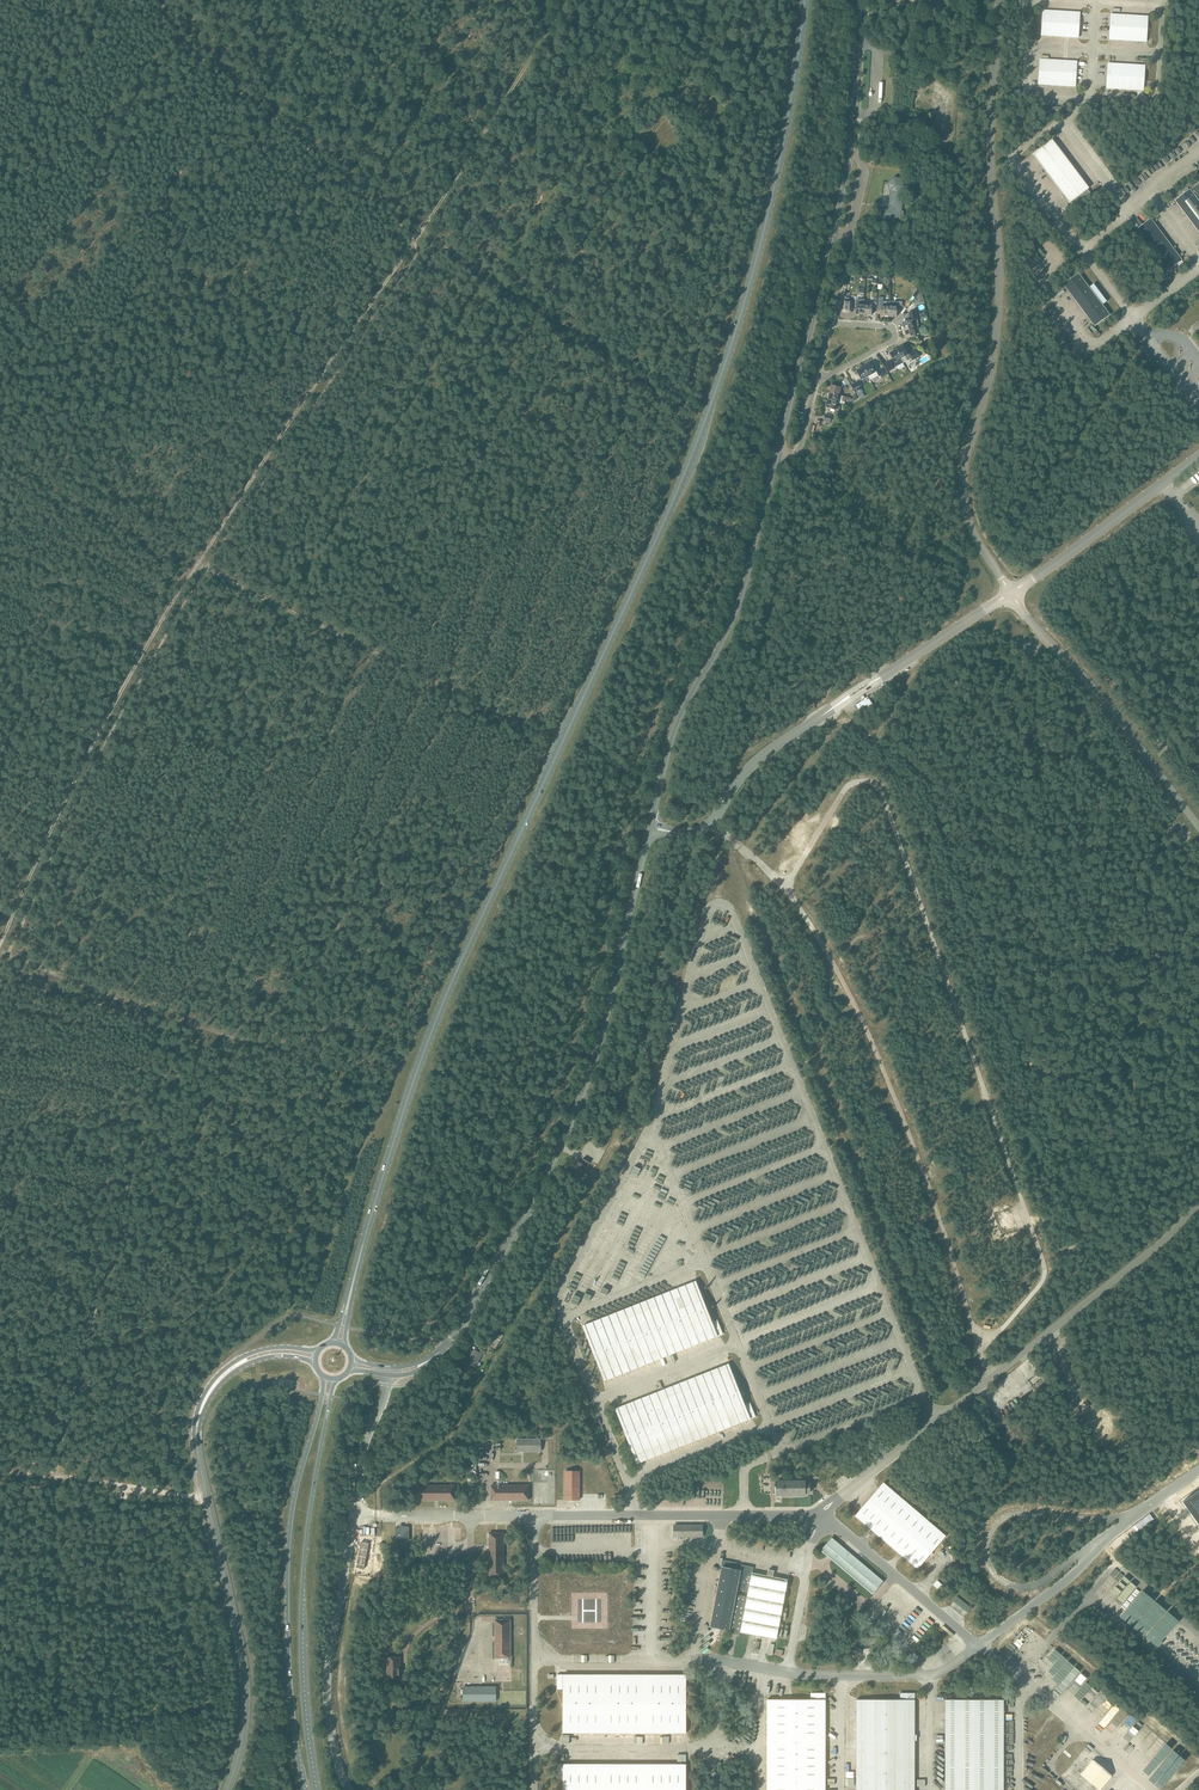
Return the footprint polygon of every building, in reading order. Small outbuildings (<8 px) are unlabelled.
[(1043,10),(1041,36),(1064,37),(1069,37),(1078,38),(1080,13),(1043,10)] [(1111,14),(1109,40),(1146,42),(1148,17),(1111,14)] [(1040,59),(1038,85),(1075,87),(1077,62),(1068,61),(1063,61),(1040,59)] [(1108,63),(1106,89),(1143,91),(1145,66),(1108,63)] [(1033,154),(1069,203),(1071,202),(1074,206),(1091,193),(1087,189),(1089,188),(1052,139),(1033,154)] [(879,210),(875,210),(875,219),(894,219),(894,218),(903,217),(903,212),(901,211),(902,202),(904,193),(904,190),(904,188),(903,188),(901,180),(894,178),(888,183),(890,191),(891,191),(890,196),(889,205),(889,209),(880,210),(879,210)] [(1198,182),(1198,183),(1190,189),(1175,201),(1198,233),(1198,201),(1195,195),(1198,192),(1198,182)] [(1136,230),(1167,272),(1175,266),(1177,264),(1179,266),(1183,263),(1182,261),(1182,260),(1151,219),(1136,230)] [(1078,274),(1063,285),(1095,326),(1109,315),(1102,305),(1107,302),(1107,301),(1106,302),(1094,285),(1094,284),(1089,288),(1078,274)] [(878,297),(878,311),(881,311),(881,316),(889,317),(889,306),(890,302),(883,301),(883,298),(878,297)] [(857,304),(856,315),(864,315),(864,305),(864,300),(857,299),(857,304)] [(916,310),(907,312),(909,317),(910,316),(911,319),(917,318),(916,315),(917,314),(916,310)] [(903,331),(914,328),(912,321),(902,323),(903,331)] [(914,328),(903,331),(905,338),(915,336),(914,328)] [(896,350),(902,359),(905,357),(907,361),(912,359),(913,361),(920,357),(916,351),(908,355),(903,346),(896,350)] [(902,359),(896,350),(890,353),(895,362),(893,363),(892,363),(887,366),(889,371),(892,369),(895,368),(904,363),(902,359)] [(863,368),(868,377),(869,376),(870,380),(878,376),(879,377),(881,375),(883,378),(888,374),(884,367),(875,373),(870,364),(863,368)] [(865,378),(868,377),(863,368),(857,371),(861,380),(852,384),(859,397),(864,395),(862,393),(863,392),(860,387),(863,385),(861,383),(867,380),(865,378)] [(829,393),(839,395),(840,392),(844,390),(845,392),(852,388),(847,378),(842,380),(845,385),(842,387),(841,388),(831,386),(829,393)] [(837,403),(839,395),(829,393),(827,400),(837,403)] [(837,406),(837,403),(827,400),(825,408),(835,410),(834,415),(839,417),(840,413),(838,413),(840,407),(837,406)] [(863,700),(855,705),(859,711),(866,706),(868,708),(873,705),(868,696),(864,699),(863,699),(862,700),(863,700)] [(426,1045),(432,1030),(428,1029),(422,1044),(426,1045)] [(582,1164),(577,1161),(574,1168),(572,1172),(580,1176),(582,1173),(585,1166),(586,1163),(589,1164),(591,1160),(584,1157),(582,1161),(583,1161),(582,1164)] [(696,1281),(583,1326),(604,1381),(718,1336),(719,1335),(723,1334),(717,1320),(712,1322),(696,1281)] [(474,1349),(467,1362),(476,1367),(482,1355),(484,1355),(486,1351),(479,1347),(477,1351),(474,1349)] [(750,1419),(750,1418),(756,1416),(750,1403),(745,1405),(729,1363),(615,1408),(637,1464),(750,1419)] [(541,1451),(541,1439),(526,1439),(526,1438),(524,1438),(524,1439),(516,1439),(516,1442),(517,1442),(517,1451),(541,1451)] [(565,1492),(565,1500),(571,1500),(573,1500),(579,1500),(579,1471),(565,1471),(565,1492)] [(777,1490),(777,1495),(805,1495),(805,1493),(810,1492),(810,1490),(810,1486),(810,1483),(805,1483),(805,1481),(777,1481),(777,1487),(777,1490)] [(860,1510),(855,1516),(870,1529),(874,1532),(876,1534),(898,1553),(902,1556),(917,1569),(922,1563),(941,1542),(946,1536),(883,1483),(878,1488),(860,1510)] [(417,1485),(417,1500),(435,1500),(438,1500),(455,1500),(455,1485),(417,1485)] [(491,1485),(491,1500),(508,1500),(512,1500),(529,1500),(529,1485),(500,1485),(498,1485),(491,1485)] [(1182,1502),(1198,1525),(1198,1490),(1182,1502)] [(674,1525),(674,1537),(677,1537),(680,1537),(693,1537),(703,1537),(703,1525),(683,1525),(680,1525),(674,1525)] [(395,1539),(409,1539),(409,1526),(399,1526),(399,1528),(395,1528),(395,1539)] [(504,1532),(489,1532),(489,1578),(504,1578),(504,1536),(509,1536),(509,1534),(504,1534),(504,1532)] [(832,1537),(821,1550),(827,1556),(831,1559),(872,1594),(883,1581),(858,1559),(855,1557),(843,1547),(837,1542),(832,1537)] [(369,1543),(364,1542),(361,1542),(356,1567),(359,1568),(364,1569),(369,1543)] [(740,1570),(736,1569),(737,1563),(723,1560),(710,1627),(729,1630),(728,1632),(740,1634),(741,1632),(756,1635),(756,1638),(760,1638),(760,1636),(776,1639),(788,1579),(773,1576),(774,1570),(768,1569),(767,1575),(752,1572),(753,1567),(741,1565),(740,1570)] [(968,1614),(970,1611),(972,1608),(957,1597),(953,1602),(968,1614)] [(495,1641),(495,1658),(510,1658),(510,1620),(495,1620),(495,1636),(495,1641)] [(387,1679),(400,1679),(400,1657),(387,1657),(387,1679)] [(557,1674),(557,1689),(563,1689),(563,1702),(563,1733),(686,1733),(686,1675),(563,1674),(557,1674)] [(463,1689),(463,1694),(464,1701),(496,1701),(496,1687),(482,1687),(479,1687),(463,1687),(463,1689)] [(767,1789),(825,1789),(825,1700),(825,1699),(825,1698),(825,1693),(811,1693),(811,1699),(796,1699),(794,1699),(789,1699),(787,1699),(767,1699),(767,1789)] [(856,1789),(915,1789),(915,1740),(916,1740),(916,1734),(915,1734),(915,1699),(915,1698),(915,1693),(900,1693),(900,1699),(856,1699),(856,1789)] [(556,1778),(562,1778),(562,1789),(686,1789),(686,1764),(685,1764),(563,1764),(556,1764),(556,1778)]
